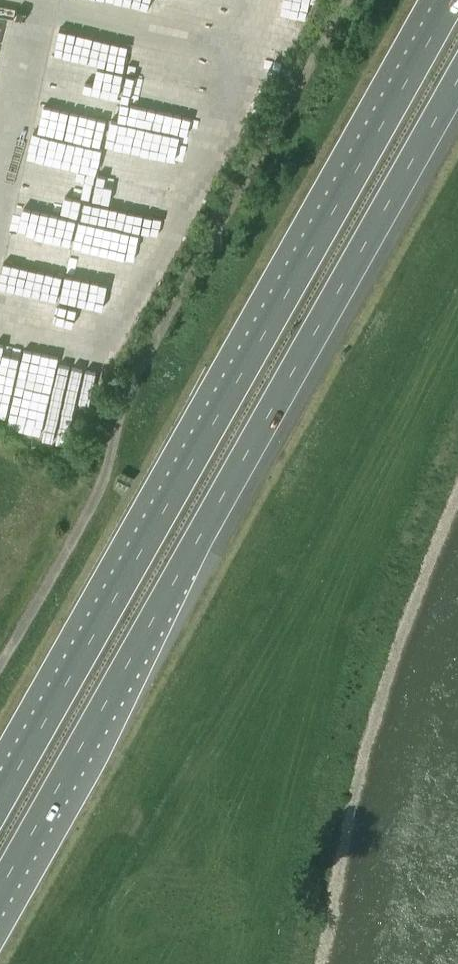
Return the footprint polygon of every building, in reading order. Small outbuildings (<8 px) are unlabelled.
[(82,231),(96,233),(97,223),(75,220),(72,243),(80,244),(82,231)] [(87,276),(89,254),(65,251),(63,273),(87,276)]
